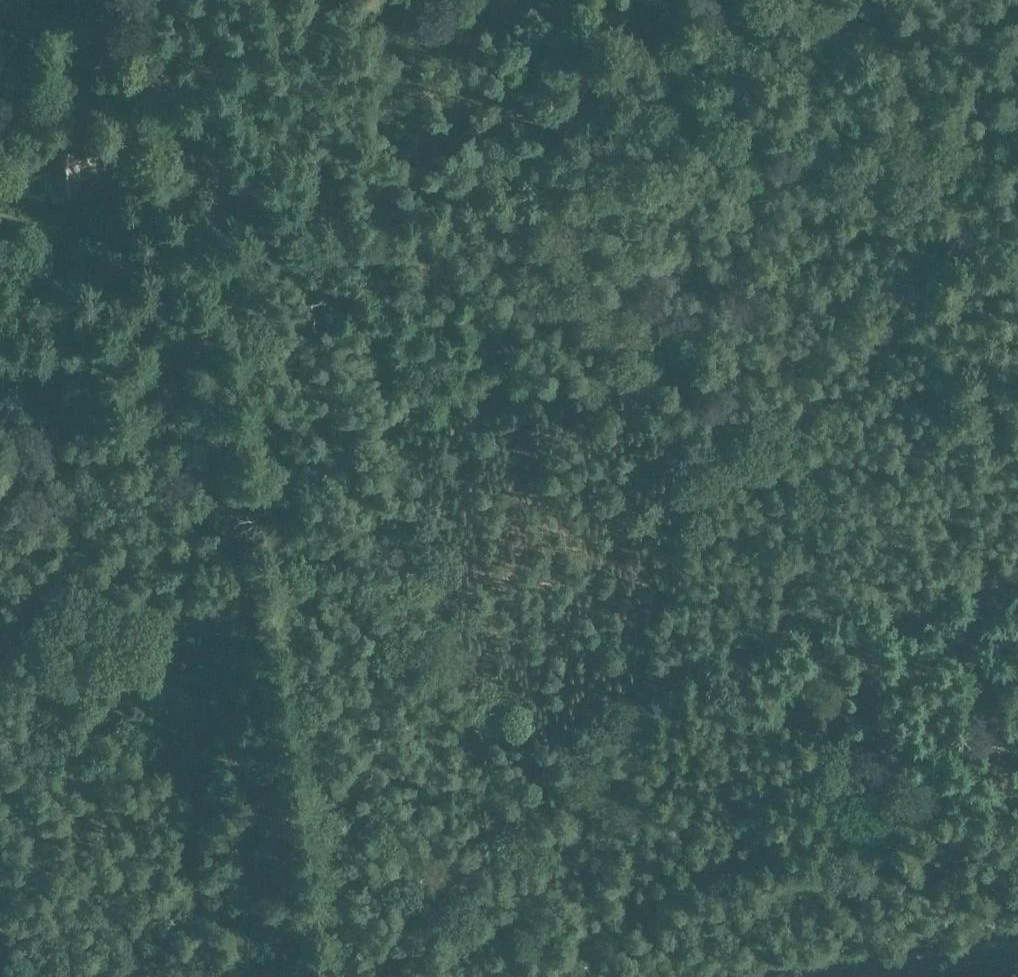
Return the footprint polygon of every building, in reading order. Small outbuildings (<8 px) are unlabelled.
[(41,0),(15,0),(38,8),(41,0)] [(315,923),(314,914),(304,915),(305,925),(315,923)]
